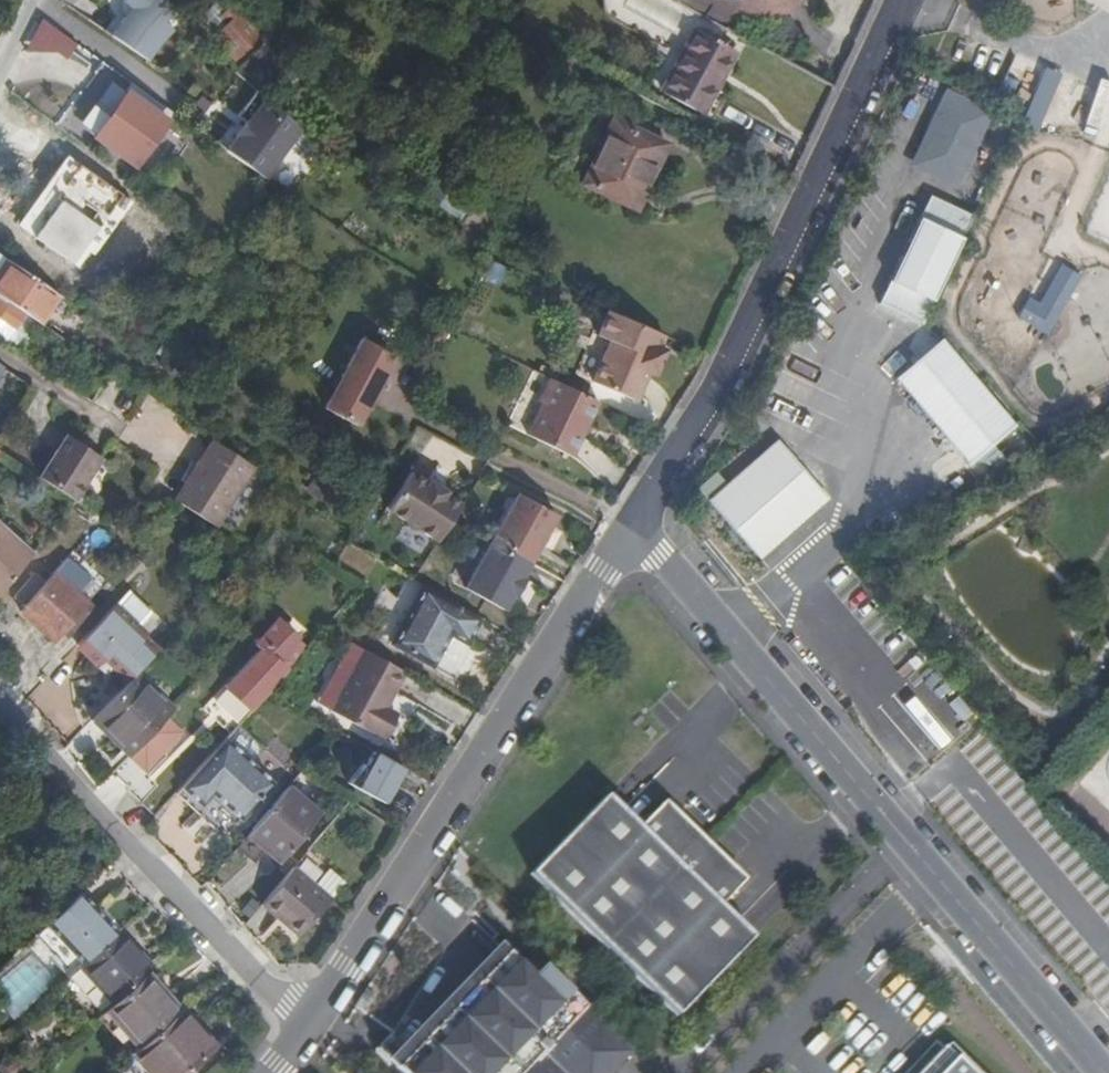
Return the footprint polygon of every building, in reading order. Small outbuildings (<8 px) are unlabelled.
[(596,11),(653,38),(671,0),(601,0),(596,11)] [(741,13),(748,15),(757,15),(761,16),(775,13),(782,10),(791,5),(796,0),(706,0),(741,13)] [(229,29),(245,14),(249,9),(242,2),(222,22),(229,29)] [(270,40),(245,14),(229,29),(216,42),(242,68),(270,40)] [(65,62),(76,39),(38,21),(27,44),(65,62)] [(670,96),(710,113),(740,52),(702,32),(670,96)] [(1011,60),(1000,86),(1012,92),(1024,65),(1011,60)] [(1036,130),(1061,74),(1045,66),(1019,122),(1036,130)] [(109,83),(79,124),(89,132),(119,91),(109,83)] [(129,96),(167,125),(175,115),(136,87),(129,96)] [(280,111),(260,92),(240,118),(249,125),(228,153),(267,180),(303,132),(280,111)] [(946,94),(913,164),(953,183),(987,113),(946,94)] [(129,96),(122,106),(160,134),(167,125),(129,96)] [(708,117),(710,113),(670,96),(708,117)] [(136,167),(160,134),(122,106),(97,138),(136,167)] [(620,122),(589,184),(643,211),(674,148),(620,122)] [(51,221),(87,246),(123,196),(81,166),(57,199),(63,203),(51,221)] [(923,193),(882,304),(928,321),(969,210),(923,193)] [(87,246),(51,221),(37,239),(73,265),(87,246)] [(1017,319),(1049,334),(1080,272),(1047,256),(1017,319)] [(8,263),(0,257),(0,274),(8,263)] [(61,298),(8,263),(0,274),(0,298),(23,313),(42,325),(59,301),(61,298)] [(23,313),(0,298),(0,319),(13,327),(23,313)] [(665,350),(659,347),(643,340),(648,328),(608,311),(598,335),(611,341),(592,382),(635,401),(648,371),(655,374),(665,350)] [(664,335),(648,328),(643,340),(659,347),(664,335)] [(939,336),(892,378),(970,465),(1017,423),(939,336)] [(397,358),(364,340),(326,410),(360,428),(397,358)] [(601,401),(551,378),(539,401),(544,404),(529,434),(574,455),(585,433),(581,431),(584,423),(589,425),(601,401)] [(581,431),(585,433),(589,425),(584,423),(581,431)] [(38,477),(77,499),(102,456),(64,433),(38,477)] [(234,532),(264,467),(205,440),(175,505),(234,532)] [(777,442),(709,501),(759,560),(828,501),(777,442)] [(458,512),(463,504),(447,495),(448,492),(430,480),(429,483),(413,473),(388,510),(438,542),(454,518),(458,512)] [(491,538),(530,560),(548,527),(553,517),(564,498),(524,478),(491,538)] [(556,518),(553,517),(548,527),(551,528),(556,518)] [(491,538),(464,586),(504,608),(512,593),(514,595),(524,576),(522,575),(530,560),(491,538)] [(27,564),(0,541),(0,596),(27,564)] [(36,574),(10,604),(17,609),(43,580),(36,574)] [(55,575),(21,613),(54,641),(77,615),(86,623),(97,612),(55,575)] [(482,616),(423,584),(391,643),(430,664),(448,632),(467,642),(482,616)] [(140,675),(161,652),(147,639),(149,637),(116,606),(95,630),(72,656),(93,676),(99,669),(108,677),(124,692),(140,675)] [(274,615),(258,640),(272,650),(288,625),(274,615)] [(233,693),(252,711),(264,698),(299,659),(292,653),(281,665),(263,649),(249,664),(255,669),(233,693)] [(393,713),(388,710),(383,708),(392,692),(395,694),(407,673),(366,651),(332,714),(373,736),(375,733),(381,736),(393,713)] [(102,684),(108,677),(99,669),(93,676),(102,684)] [(91,726),(110,743),(121,753),(126,748),(133,755),(172,715),(153,698),(151,696),(156,691),(140,675),(124,692),(91,726)] [(388,710),(395,694),(392,692),(383,708),(388,710)] [(126,748),(121,753),(128,761),(133,755),(126,748)] [(266,794),(218,748),(173,798),(193,816),(204,804),(232,830),(266,794)] [(382,792),(413,807),(425,782),(394,767),(382,792)] [(314,822),(282,796),(241,843),(274,871),(314,822)] [(530,876),(676,1019),(754,940),(721,908),(746,883),(665,804),(640,830),(607,797),(530,876)] [(173,798),(167,804),(186,823),(193,816),(173,798)] [(350,804),(345,810),(352,816),(357,808),(350,804)] [(313,890),(332,905),(346,886),(329,872),(313,890)] [(294,873),(262,913),(277,925),(280,922),(302,940),(332,905),(313,890),(294,873)] [(80,967),(118,934),(82,893),(36,935),(72,974),(80,967)] [(280,922),(277,925),(300,943),(302,940),(280,922)] [(118,934),(80,967),(113,1004),(152,969),(138,951),(136,953),(118,934)] [(384,1066),(392,1072),(614,1072),(632,1054),(543,969),(534,979),(499,946),(384,1066)] [(107,1012),(140,1047),(146,1043),(188,1005),(155,968),(107,1012)] [(375,995),(368,990),(362,1001),(360,1000),(357,1006),(366,1013),(370,1006),(368,1006),(375,995)] [(146,1043),(173,1072),(184,1072),(225,1037),(193,1000),(188,1005),(146,1043)] [(921,1072),(970,1072),(944,1049),(921,1072)]
